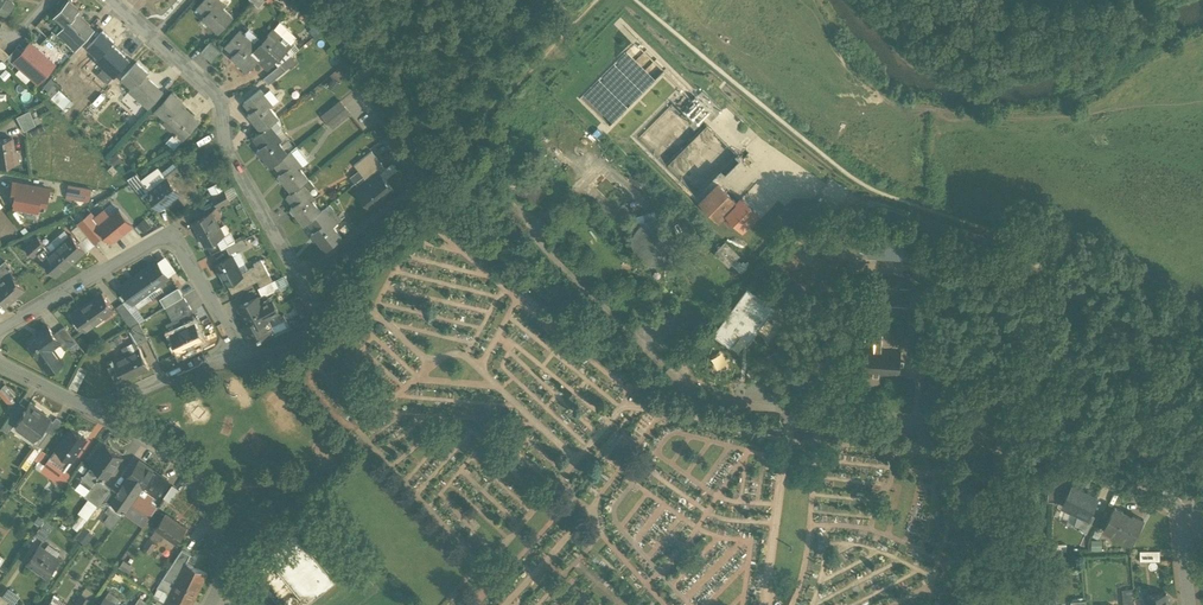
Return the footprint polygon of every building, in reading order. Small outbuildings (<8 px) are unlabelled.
[(5,15),(13,3),(10,1),(11,0),(0,0),(0,12),(5,15)] [(94,30),(76,13),(78,10),(67,0),(53,17),(63,26),(61,29),(61,30),(57,34),(75,51),(94,30)] [(221,0),(203,0),(197,7),(205,15),(202,18),(218,32),(232,16),(222,7),(225,4),(221,0)] [(254,42),(240,30),(225,46),(234,53),(231,56),(247,70),(258,58),(261,55),(254,48),(251,45),(254,42)] [(271,30),(254,48),(261,55),(258,58),(267,66),(293,44),(280,33),(278,36),(271,30)] [(102,31),(87,48),(98,57),(95,60),(114,77),(128,61),(110,44),(113,41),(102,31)] [(215,46),(210,41),(201,51),(206,56),(215,46)] [(53,65),(29,44),(13,62),(37,83),(53,65)] [(215,46),(206,56),(212,61),(221,51),(215,46)] [(147,72),(136,62),(122,78),(132,88),(129,91),(148,108),(163,91),(145,75),(147,72)] [(281,64),(263,78),(268,84),(286,70),(281,64)] [(69,115),(78,106),(50,78),(41,87),(69,115)] [(272,104),(260,89),(244,102),(251,111),(248,114),(261,131),(270,124),(278,118),(269,106),(272,104)] [(197,122),(179,106),(182,103),(171,93),(156,109),(167,119),(164,122),(182,139),(197,122)] [(340,101),(323,115),(327,121),(345,107),(340,101)] [(345,107),(327,121),(332,126),(349,112),(345,107)] [(28,110),(15,117),(23,131),(36,125),(33,119),(28,110)] [(38,116),(33,119),(36,125),(41,122),(38,116)] [(282,139),(270,124),(261,131),(253,138),(260,147),(257,149),(271,166),(274,163),(287,153),(278,142),(282,139)] [(0,139),(0,166),(18,163),(16,151),(13,151),(11,138),(0,139)] [(303,165),(291,150),(287,153),(274,163),(281,172),(278,175),(292,192),(303,183),(308,179),(299,167),(303,165)] [(372,151),(354,165),(359,171),(377,157),(372,151)] [(118,154),(110,159),(123,178),(131,172),(118,154)] [(377,157),(359,171),(363,177),(381,163),(377,157)] [(381,163),(363,177),(368,183),(380,173),(386,168),(381,163)] [(176,166),(165,175),(167,177),(150,190),(150,191),(162,206),(163,205),(162,205),(172,197),(172,198),(178,193),(182,197),(181,198),(184,203),(188,200),(189,202),(201,193),(187,175),(185,177),(176,166)] [(150,190),(136,173),(127,178),(143,197),(150,191),(150,190)] [(368,183),(358,191),(371,208),(394,190),(380,173),(368,183)] [(292,192),(286,196),(294,205),(290,208),(304,225),(307,222),(321,211),(312,200),(315,198),(303,183),(292,192)] [(49,189),(18,184),(14,203),(14,207),(38,211),(38,210),(40,202),(45,203),(47,203),(49,189)] [(91,190),(68,186),(66,197),(89,201),(91,190)] [(718,186),(700,204),(718,222),(736,204),(718,186)] [(224,190),(212,197),(217,206),(230,199),(224,190)] [(110,216),(118,209),(112,202),(104,208),(110,216)] [(321,211),(307,222),(315,231),(311,234),(325,250),(342,237),(333,226),(336,223),(329,215),(334,210),(329,204),(324,209),(321,211)] [(94,217),(100,224),(110,216),(104,209),(95,216),(94,217)] [(106,232),(113,240),(131,225),(118,209),(110,216),(100,224),(106,232)] [(211,211),(192,221),(205,245),(223,235),(211,211)] [(92,213),(84,219),(78,224),(88,236),(94,243),(106,232),(100,224),(94,217),(95,216),(92,213)] [(151,226),(145,219),(138,225),(144,232),(151,226)] [(655,219),(650,220),(647,221),(645,222),(643,223),(640,225),(638,227),(636,230),(635,233),(634,235),(634,236),(633,238),(633,240),(633,243),(633,245),(634,247),(634,249),(635,251),(637,254),(639,256),(641,259),(644,261),(648,262),(651,263),(656,264),(661,263),(663,262),(666,261),(668,259),(670,258),(672,256),(674,253),(676,250),(676,248),(677,245),(677,243),(677,240),(677,238),(677,236),(676,234),(675,232),(674,229),(672,227),(670,225),(668,224),(665,222),(662,220),(659,220),(655,219)] [(88,236),(78,224),(71,230),(81,242),(88,236)] [(71,234),(42,260),(56,276),(56,275),(64,267),(65,268),(73,261),(72,260),(84,250),(84,251),(85,251),(71,234)] [(37,236),(24,248),(33,257),(45,246),(37,236)] [(242,239),(226,247),(230,253),(236,250),(237,252),(247,247),(242,239)] [(920,242),(905,241),(905,251),(910,251),(909,259),(919,259),(920,242)] [(737,256),(725,244),(716,253),(728,265),(737,256)] [(237,252),(236,250),(230,253),(231,255),(232,255),(232,256),(238,267),(243,264),(237,252)] [(231,255),(215,264),(226,284),(227,283),(242,275),(242,274),(240,275),(236,268),(238,267),(232,256),(232,255),(231,255)] [(261,259),(253,263),(255,266),(241,273),(242,274),(242,275),(227,283),(232,293),(257,280),(269,274),(261,259)] [(933,260),(919,259),(917,282),(931,283),(933,260)] [(5,261),(0,265),(0,277),(2,279),(0,281),(0,302),(4,306),(4,305),(15,296),(24,289),(10,273),(13,271),(5,261)] [(156,262),(137,275),(136,275),(136,276),(147,292),(151,298),(162,290),(163,290),(158,284),(167,278),(167,279),(168,278),(156,261),(155,261),(156,262)] [(269,274),(257,280),(260,286),(273,280),(269,274)] [(136,276),(121,287),(129,298),(133,303),(147,292),(136,276)] [(879,277),(872,276),(871,283),(869,283),(864,342),(874,343),(874,350),(881,350),(884,304),(915,306),(917,288),(886,285),(886,284),(879,284),(879,277)] [(260,286),(258,288),(261,295),(264,294),(267,295),(275,291),(276,288),(279,287),(275,279),(273,280),(260,286)] [(178,287),(164,298),(168,305),(183,296),(178,287)] [(757,295),(748,288),(713,335),(730,348),(739,336),(741,333),(744,335),(748,338),(751,340),(764,323),(767,319),(778,304),(769,297),(770,296),(765,293),(765,294),(762,292),(759,296),(757,295)] [(102,293),(82,307),(73,314),(84,330),(94,323),(94,322),(102,316),(103,317),(114,309),(114,308),(113,309),(109,303),(110,303),(102,293)] [(168,305),(165,307),(170,317),(177,314),(179,318),(193,311),(183,296),(168,305)] [(257,297),(238,307),(247,324),(243,326),(251,341),(258,337),(259,338),(261,336),(261,335),(268,331),(267,329),(265,329),(263,324),(263,322),(263,321),(268,318),(268,317),(274,314),(275,311),(270,302),(267,301),(261,304),(257,297)] [(133,303),(129,298),(123,302),(139,322),(144,319),(132,303),(133,303)] [(123,302),(116,307),(130,327),(139,322),(123,302)] [(139,322),(130,327),(128,328),(134,342),(135,342),(136,345),(137,344),(148,339),(139,322)] [(194,322),(171,333),(170,333),(179,353),(189,349),(189,348),(203,341),(203,342),(204,342),(194,322),(193,322),(194,322)] [(47,325),(26,340),(49,372),(50,371),(49,370),(61,363),(62,362),(61,361),(59,362),(50,349),(59,343),(47,325)] [(77,342),(64,327),(58,331),(65,341),(63,343),(67,349),(71,346),(77,342)] [(744,335),(741,333),(739,336),(749,343),(751,340),(748,338),(744,335)] [(134,342),(122,348),(125,356),(128,354),(128,353),(139,348),(137,344),(136,345),(135,342),(134,342)] [(139,348),(128,353),(128,354),(125,356),(116,360),(126,379),(148,368),(139,348)] [(874,350),(864,349),(862,373),(873,373),(873,377),(878,377),(879,374),(899,375),(900,366),(903,366),(904,361),(900,361),(901,352),(881,350),(874,350)] [(82,381),(86,370),(79,367),(74,378),(82,381)] [(7,404),(12,399),(1,387),(0,388),(0,396),(7,404)] [(19,403),(1,428),(8,433),(14,423),(25,407),(19,403)] [(50,419),(28,404),(25,407),(14,423),(36,439),(50,419)] [(53,421),(47,429),(54,434),(62,422),(56,417),(53,421)] [(50,419),(36,439),(34,442),(39,445),(43,448),(54,434),(47,429),(53,421),(50,419)] [(86,439),(70,428),(56,448),(56,449),(41,470),(55,481),(63,470),(64,471),(86,439)] [(39,445),(34,453),(38,456),(43,448),(39,445)] [(106,445),(81,479),(92,486),(97,478),(101,473),(107,477),(122,457),(106,445)] [(153,470),(139,460),(128,477),(141,486),(153,470)] [(84,473),(88,467),(82,463),(78,469),(84,473)] [(64,471),(63,470),(55,481),(63,486),(70,475),(64,471)] [(141,486),(137,492),(145,498),(149,492),(155,496),(167,479),(153,470),(141,486)] [(101,473),(97,478),(102,482),(107,477),(101,473)] [(1058,476),(1049,476),(1048,494),(1057,495),(1058,476)] [(117,493),(109,505),(111,503),(124,512),(137,492),(141,486),(128,477),(117,493)] [(102,482),(97,478),(92,486),(85,496),(88,499),(98,505),(98,506),(99,505),(111,488),(102,482)] [(85,496),(92,486),(81,479),(74,488),(85,496)] [(172,485),(163,498),(170,503),(179,490),(172,485)] [(1096,497),(1073,485),(1072,485),(1068,493),(1067,493),(1066,496),(1063,504),(1064,504),(1080,511),(1088,515),(1087,516),(1088,516),(1089,514),(1097,497),(1097,496),(1096,497)] [(111,488),(99,505),(106,510),(109,505),(117,493),(111,488)] [(145,498),(137,492),(124,512),(119,519),(130,503),(141,511),(149,500),(145,498)] [(87,520),(98,505),(88,499),(78,513),(87,520)] [(124,512),(111,503),(109,505),(106,510),(110,513),(104,521),(113,527),(119,519),(124,512)] [(1131,516),(1114,508),(1114,507),(1103,529),(1131,543),(1143,519),(1132,514),(1131,516)] [(1088,515),(1080,511),(1075,526),(1078,528),(1078,529),(1081,530),(1081,529),(1086,531),(1093,516),(1089,514),(1088,516),(1087,516),(1088,515)] [(187,528),(165,513),(154,529),(176,544),(187,528)] [(46,519),(35,535),(42,540),(53,524),(46,519)] [(92,537),(82,530),(77,538),(86,545),(92,537)] [(293,530),(265,554),(306,604),(335,580),(334,580),(294,530),(293,530)] [(148,539),(142,549),(149,554),(155,544),(148,539)] [(43,549),(39,546),(39,545),(26,563),(27,563),(46,577),(47,578),(59,560),(59,559),(58,560),(53,556),(43,549)] [(182,550),(163,578),(175,584),(184,563),(185,563),(190,554),(182,550)] [(1159,550),(1140,551),(1140,561),(1159,560),(1159,550)] [(265,554),(256,561),(247,568),(247,569),(278,604),(305,604),(306,604),(265,554)] [(165,604),(167,604),(190,604),(206,574),(185,563),(184,563),(175,584),(165,604)] [(0,597),(0,598),(11,604),(17,595),(5,588),(0,597)] [(1121,589),(1123,604),(1133,604),(1132,588),(1121,589)] [(74,604),(88,604),(94,596),(84,590),(74,604)] [(120,598),(109,590),(105,596),(116,603),(120,598)] [(1146,595),(1146,604),(1167,604),(1166,593),(1146,595)] [(105,596),(104,596),(98,604),(119,604),(116,603),(105,596)] [(139,597),(134,604),(144,604),(146,602),(139,597)]
